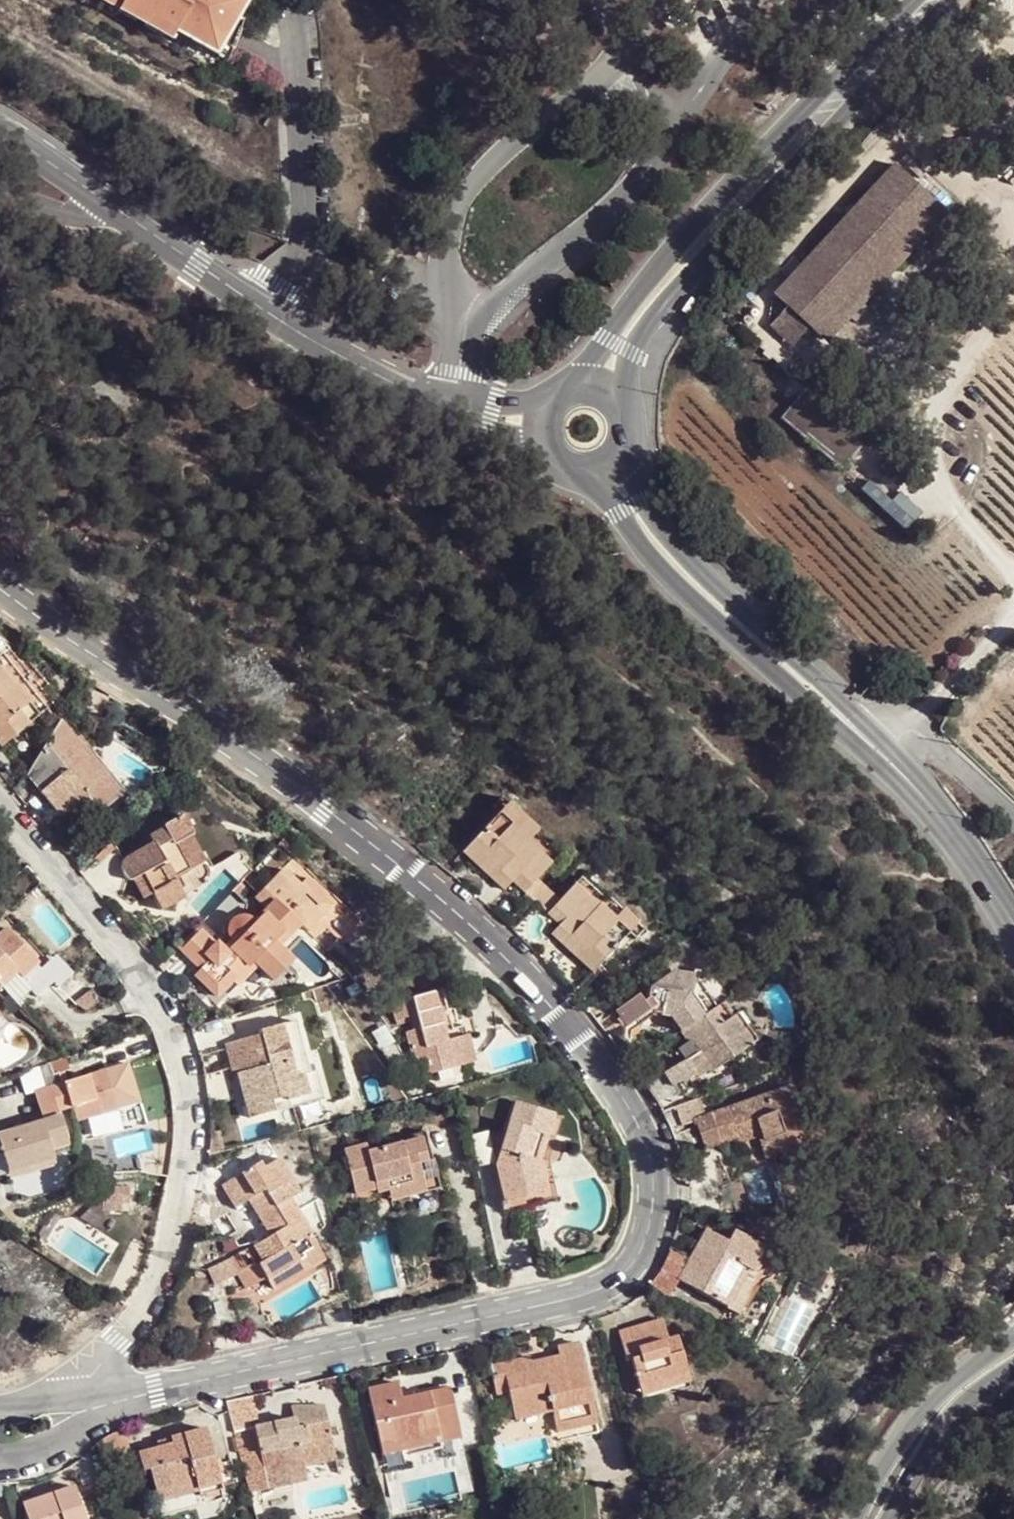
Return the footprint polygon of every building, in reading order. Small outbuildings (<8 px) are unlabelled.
[(108,21),(121,0),(73,0),(108,21)] [(230,0),(121,0),(108,21),(199,75),(209,59),(214,51),(226,30),(237,12),(240,6),(230,0)] [(249,20),(237,12),(226,30),(239,38),(249,20)] [(224,57),(214,51),(209,59),(199,75),(209,81),(224,57)] [(823,340),(943,209),(895,165),(775,295),(789,308),(810,327),(823,340)] [(950,215),(943,209),(823,340),(830,345),(950,215)] [(627,230),(613,242),(618,248),(632,235),(627,230)] [(932,315),(969,278),(949,257),(918,288),(927,297),(922,304),(932,315)] [(693,300),(680,314),(686,319),(698,306),(693,300)] [(793,347),(810,327),(789,308),(771,327),(793,347)] [(781,419),(842,472),(870,438),(809,385),(781,419)] [(0,657),(0,747),(1,748),(46,712),(1,656),(0,657)] [(33,764),(25,778),(61,820),(86,799),(99,815),(121,798),(58,721),(33,764)] [(7,760),(23,781),(25,778),(33,764),(7,760)] [(498,814),(552,864),(558,858),(534,835),(538,830),(509,803),(498,814)] [(537,880),(552,864),(498,814),(461,853),(483,873),(492,863),(500,871),(491,881),(503,892),(512,882),(535,904),(548,890),(537,880)] [(181,843),(190,839),(192,833),(184,819),(180,818),(164,827),(163,831),(149,839),(152,846),(127,860),(124,862),(122,865),(121,869),(121,872),(122,875),(124,878),(126,880),(129,882),(134,883),(143,900),(151,896),(160,912),(184,898),(182,895),(204,883),(206,882),(208,879),(208,877),(208,874),(207,871),(203,864),(194,868),(181,843)] [(203,864),(190,839),(181,843),(194,868),(203,864)] [(109,846),(92,863),(97,867),(114,851),(109,846)] [(483,873),(491,881),(500,871),(492,863),(483,873)] [(283,870),(278,875),(295,891),(299,886),(283,870)] [(295,891),(278,875),(259,895),(263,898),(249,913),(256,920),(251,925),(247,920),(243,917),(237,916),(231,917),(227,921),(225,928),(225,933),(229,940),(233,944),(223,955),(196,930),(183,943),(210,969),(204,977),(223,994),(227,992),(252,964),(257,969),(260,972),(278,953),(274,949),(270,944),(293,920),(298,924),(315,941),(325,931),(334,941),(325,951),(328,954),(338,944),(340,946),(357,930),(345,918),(333,906),(322,918),(316,911),(320,906),(299,886),(295,891)] [(581,879),(575,886),(597,907),(604,900),(581,879)] [(306,880),(299,886),(320,906),(316,911),(322,918),(333,906),(306,880)] [(560,901),(548,890),(535,904),(560,927),(551,936),(563,948),(573,939),(581,947),(572,957),(591,974),(627,935),(612,921),(597,907),(575,886),(560,901)] [(622,910),(612,921),(627,935),(638,924),(622,910)] [(274,949),(298,924),(293,920),(270,944),(274,949)] [(15,1003),(29,990),(37,999),(53,984),(39,966),(40,965),(5,928),(0,933),(0,987),(15,1003)] [(315,941),(325,951),(334,941),(325,931),(315,941)] [(563,948),(572,957),(581,947),(573,939),(563,948)] [(291,964),(278,953),(260,972),(274,983),(291,964)] [(227,992),(231,996),(257,969),(252,964),(227,992)] [(752,1047),(722,1005),(717,1008),(703,1018),(690,1000),(693,979),(671,973),(648,990),(647,1000),(642,1003),(637,997),(615,1014),(626,1029),(646,1014),(671,1018),(689,1044),(676,1052),(685,1065),(683,1066),(695,1082),(709,1072),(710,1074),(752,1047)] [(436,1029),(443,1027),(434,994),(391,1006),(395,1021),(408,1017),(412,1031),(404,1033),(414,1067),(424,1064),(428,1077),(456,1069),(448,1041),(440,1043),(436,1029)] [(259,1038),(228,1046),(236,1076),(244,1074),(248,1089),(239,1091),(247,1120),(289,1109),(287,1102),(301,1098),(296,1079),(304,1076),(299,1060),(304,1058),(294,1024),(258,1034),(259,1038)] [(448,1041),(443,1027),(436,1029),(440,1043),(448,1041)] [(236,1076),(228,1046),(222,1047),(231,1078),(236,1076)] [(309,1075),(304,1058),(299,1060),(304,1076),(296,1079),(301,1098),(287,1102),(289,1109),(322,1100),(315,1073),(309,1075)] [(414,1082),(428,1077),(424,1064),(414,1067),(410,1068),(414,1082)] [(105,1071),(63,1084),(72,1114),(75,1124),(100,1116),(118,1110),(105,1071)] [(236,1076),(239,1091),(248,1089),(244,1074),(236,1076)] [(43,1123),(59,1118),(72,1114),(63,1084),(34,1093),(43,1123)] [(770,1133),(778,1156),(801,1148),(793,1125),(804,1121),(792,1089),(694,1122),(705,1150),(737,1138),(739,1144),(756,1138),(770,1133)] [(513,1184),(544,1178),(539,1160),(552,1116),(506,1101),(487,1165),(496,1201),(515,1197),(516,1197),(513,1184)] [(103,1124),(100,1116),(75,1124),(77,1131),(103,1124)] [(59,1118),(43,1123),(0,1135),(0,1149),(2,1155),(8,1174),(54,1159),(51,1152),(68,1147),(59,1118)] [(764,1161),(778,1156),(770,1133),(756,1138),(764,1161)] [(386,1189),(387,1193),(390,1202),(440,1188),(426,1138),(368,1153),(366,1144),(342,1151),(355,1197),(375,1192),(386,1189)] [(270,1148),(277,1160),(283,1156),(279,1145),(270,1148)] [(56,1166),(54,1159),(8,1174),(10,1180),(56,1166)] [(299,1195),(277,1160),(262,1168),(260,1163),(221,1187),(235,1209),(247,1202),(268,1237),(231,1260),(239,1273),(236,1275),(246,1291),(265,1279),(273,1291),(305,1272),(322,1302),(329,1298),(318,1251),(289,1201),(299,1195)] [(548,1197),(544,1178),(513,1184),(516,1197),(515,1197),(516,1204),(548,1197)] [(720,1241),(697,1228),(670,1277),(731,1311),(751,1275),(758,1279),(761,1277),(763,1275),(767,1270),(769,1265),(770,1260),(770,1256),(769,1252),(768,1249),(764,1243),(760,1239),(757,1245),(727,1228),(720,1241)] [(677,1259),(657,1248),(642,1277),(662,1287),(677,1259)] [(796,1280),(813,1289),(822,1272),(805,1263),(796,1280)] [(222,1265),(203,1276),(207,1289),(226,1283),(222,1265)] [(807,1300),(813,1289),(796,1280),(790,1290),(807,1300)] [(632,1334),(630,1329),(618,1333),(626,1361),(630,1360),(640,1396),(688,1382),(675,1338),(667,1340),(661,1320),(652,1323),(653,1328),(632,1334)] [(652,1323),(630,1329),(632,1334),(653,1328),(652,1323)] [(532,1372),(530,1364),(529,1359),(491,1367),(497,1394),(514,1390),(521,1418),(551,1412),(558,1442),(571,1439),(569,1430),(597,1423),(579,1343),(555,1349),(557,1358),(559,1366),(532,1372)] [(557,1358),(530,1364),(532,1372),(559,1366),(557,1358)] [(690,1389),(688,1382),(640,1396),(642,1402),(690,1389)] [(417,1402),(416,1396),(400,1399),(396,1383),(367,1390),(381,1456),(460,1440),(450,1389),(428,1393),(429,1399),(417,1402)] [(428,1393),(416,1396),(417,1402),(429,1399),(428,1393)] [(259,1427),(253,1397),(226,1403),(234,1433),(259,1427)] [(259,1427),(234,1433),(249,1494),(338,1475),(325,1408),(290,1408),(293,1420),(259,1427)] [(599,1433),(597,1423),(569,1430),(571,1439),(599,1433)] [(171,1445),(137,1454),(142,1472),(149,1470),(162,1517),(201,1506),(199,1497),(222,1490),(221,1487),(215,1467),(204,1429),(169,1439),(171,1445)] [(128,1457),(130,1463),(133,1475),(142,1472),(137,1454),(132,1456),(128,1457)] [(221,1487),(235,1483),(230,1462),(215,1467),(221,1487)] [(22,1505),(27,1518),(85,1518),(74,1487),(22,1505)]
